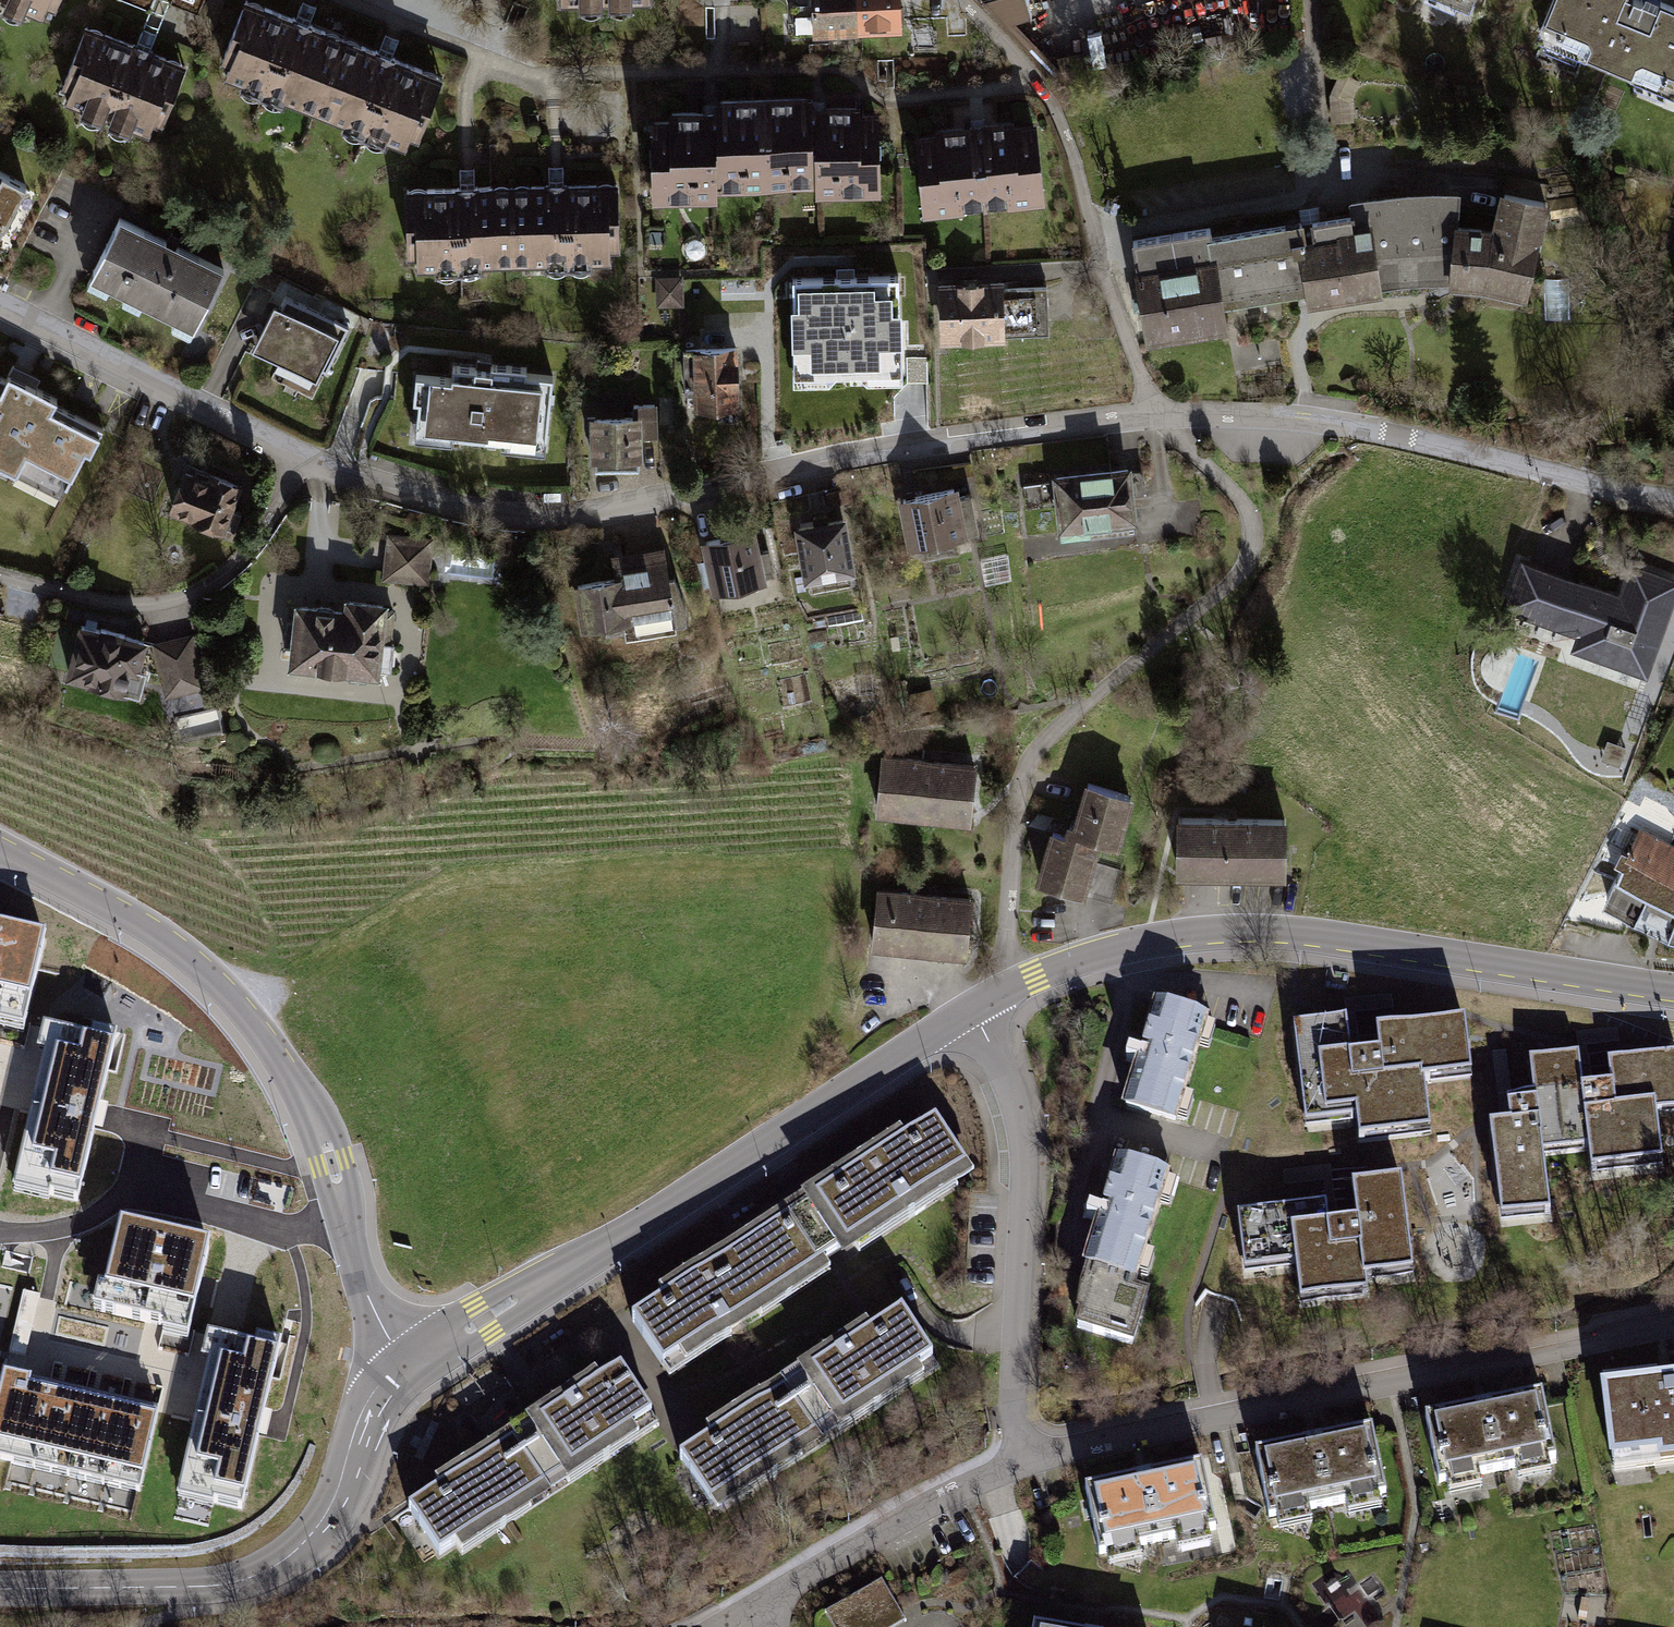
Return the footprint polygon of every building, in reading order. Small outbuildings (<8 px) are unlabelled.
[(49,22),(59,0),(2,0),(49,22)] [(817,34),(903,28),(901,0),(815,0),(817,34)] [(1471,16),(1477,0),(1432,0),(1471,16)] [(1533,43),(1672,100),(1673,96),(1673,9),(1653,0),(1551,0),(1533,43)] [(256,7),(230,74),(410,144),(436,77),(256,7)] [(813,11),(797,12),(799,33),(815,31),(813,11)] [(85,27),(56,102),(154,140),(183,65),(85,27)] [(882,98),(654,98),(654,188),(882,188),(882,98)] [(1047,130),(927,139),(933,214),(1053,206),(1047,130)] [(21,184),(0,173),(0,226),(21,184)] [(413,188),(417,274),(623,269),(617,182),(413,188)] [(1209,230),(1132,242),(1146,350),(1225,336),(1220,308),(1302,295),(1307,316),(1318,314),(1384,305),(1382,293),(1450,288),(1523,302),(1549,207),(1499,194),(1491,232),(1460,226),(1464,197),(1433,195),(1397,198),(1346,204),(1350,220),(1305,230),(1303,225),(1211,242),(1209,230)] [(230,263),(107,206),(76,271),(199,328),(230,263)] [(715,272),(658,274),(659,306),(692,304),(693,324),(717,323),(715,272)] [(1006,282),(940,286),(944,345),(1008,344),(1007,337),(1053,336),(1049,288),(1006,289),(1006,282)] [(898,284),(796,285),(798,382),(900,381),(898,284)] [(256,291),(242,333),(257,338),(271,295),(256,291)] [(355,330),(287,297),(263,348),(330,381),(355,330)] [(740,350),(691,353),(696,415),(742,413),(740,350)] [(550,374),(419,359),(410,435),(541,450),(550,374)] [(64,500),(88,454),(94,458),(107,433),(60,409),(64,401),(8,372),(5,378),(0,376),(0,468),(64,500)] [(649,412),(597,415),(596,470),(649,466),(649,412)] [(190,465),(169,514),(225,539),(229,530),(234,534),(252,490),(190,465)] [(1054,478),(1064,537),(1143,529),(1135,469),(1054,478)] [(963,490),(901,503),(912,554),(975,542),(974,535),(983,533),(975,497),(965,499),(963,490)] [(850,519),(796,530),(808,586),(860,577),(850,519)] [(769,587),(758,531),(703,543),(713,599),(769,587)] [(432,542),(390,537),(385,581),(428,585),(432,542)] [(617,580),(575,588),(581,636),(626,630),(629,644),(679,635),(678,629),(693,626),(691,613),(674,580),(668,548),(612,555),(617,580)] [(1516,612),(1575,634),(1569,651),(1647,680),(1673,608),(1673,586),(1632,571),(1622,598),(1533,565),(1516,612)] [(346,612),(295,607),(290,673),(382,681),(389,606),(346,600),(346,612)] [(150,644),(82,623),(67,682),(137,700),(150,644)] [(195,635),(152,645),(165,703),(207,691),(195,635)] [(975,758),(883,749),(877,809),(969,818),(975,758)] [(1133,801),(1087,786),(1076,829),(1072,827),(1069,839),(1055,835),(1041,886),(1114,906),(1125,871),(1100,864),(1105,846),(1120,850),(1133,801)] [(1292,820),(1180,818),(1181,880),(1292,880),(1292,820)] [(1671,844),(1640,831),(1612,878),(1644,892),(1671,844)] [(1671,844),(1644,892),(1673,907),(1673,846),(1671,844)] [(974,891),(881,882),(873,953),(967,961),(974,891)] [(29,1019),(48,934),(0,923),(0,1013),(29,1019)] [(1209,1016),(1158,1002),(1124,1110),(1177,1123),(1209,1016)] [(1343,1020),(1295,1026),(1307,1122),(1359,1116),(1362,1140),(1429,1132),(1423,1082),(1469,1076),(1462,1021),(1378,1031),(1381,1052),(1347,1056),(1343,1020)] [(52,1196),(78,1202),(99,1113),(118,1032),(89,1025),(86,1038),(56,1031),(40,1101),(37,1111),(19,1188),(41,1193),(52,1196)] [(1610,1063),(1612,1085),(1582,1089),(1578,1055),(1530,1061),(1534,1095),(1541,1151),(1591,1145),(1594,1167),(1661,1159),(1655,1117),(1673,1114),(1673,1056),(1610,1063)] [(1534,1095),(1508,1099),(1511,1123),(1490,1126),(1502,1220),(1549,1215),(1534,1095)] [(932,1114),(805,1197),(832,1244),(840,1259),(973,1177),(932,1114)] [(1176,1174),(1118,1158),(1072,1323),(1134,1345),(1149,1291),(1137,1286),(1176,1174)] [(1324,1206),(1239,1216),(1245,1265),(1297,1260),(1302,1298),(1365,1291),(1363,1279),(1411,1273),(1400,1181),(1354,1186),(1359,1222),(1326,1226),(1324,1206)] [(772,1233),(639,1321),(676,1378),(810,1290),(833,1277),(798,1217),(772,1233)] [(125,1225),(104,1309),(158,1323),(188,1330),(209,1246),(125,1225)] [(698,1450),(686,1458),(725,1517),(951,1367),(913,1309),(877,1332),(834,1360),(698,1450)] [(283,1343),(220,1328),(218,1337),(200,1410),(198,1421),(181,1492),(244,1507),(264,1425),(283,1343)] [(545,1419),(418,1500),(460,1565),(514,1530),(674,1428),(632,1363),(545,1419)] [(1605,1376),(1615,1463),(1673,1457),(1673,1369),(1605,1376)] [(0,1398),(0,1457),(142,1490),(160,1411),(32,1381),(6,1375),(0,1398)] [(1539,1389),(1420,1412),(1436,1493),(1555,1470),(1539,1389)] [(1377,1427),(1258,1447),(1272,1531),(1391,1511),(1377,1427)] [(1203,1465),(1088,1486),(1103,1567),(1217,1547),(1203,1465)] [(828,1616),(834,1626),(895,1626),(905,1621),(885,1584),(828,1616)] [(1336,1599),(1347,1623),(1376,1610),(1365,1586),(1336,1599)]
